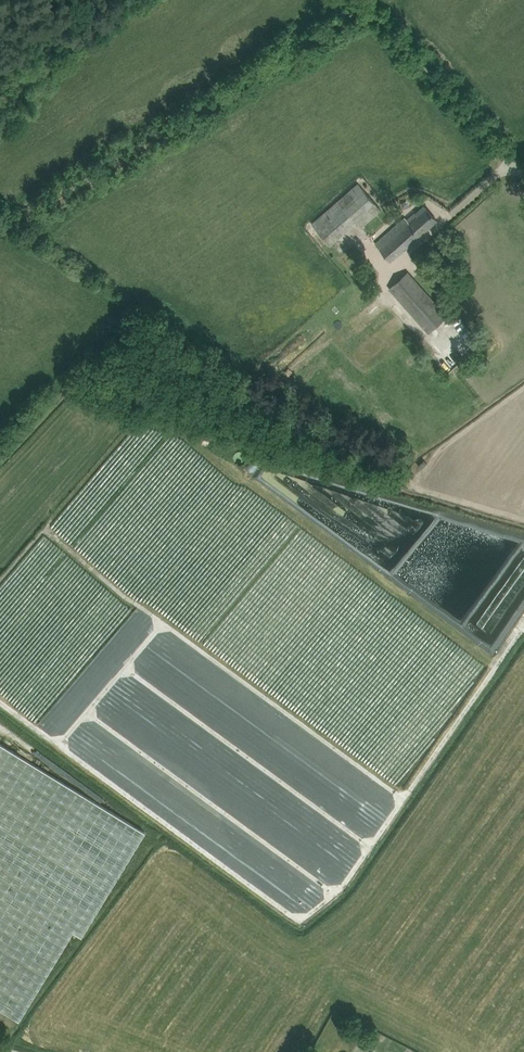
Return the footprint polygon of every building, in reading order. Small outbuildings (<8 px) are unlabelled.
[(358,183),(338,200),(357,222),(361,227),(382,210),(358,183)] [(402,221),(417,238),(419,236),(419,237),(437,220),(424,205),(416,213),(418,215),(410,223),(405,218),(402,221)] [(417,238),(402,221),(376,244),(383,253),(391,261),(402,251),(417,238)] [(400,279),(389,289),(396,296),(428,333),(439,323),(447,316),(418,283),(427,274),(422,269),(413,277),(408,272),(400,279)] [(100,425),(106,420),(99,412),(94,417),(100,425)] [(38,445),(27,457),(34,464),(45,452),(38,445)] [(19,1019),(73,930),(81,935),(144,831),(78,790),(2,744),(0,743),(0,1008),(19,1019)]
